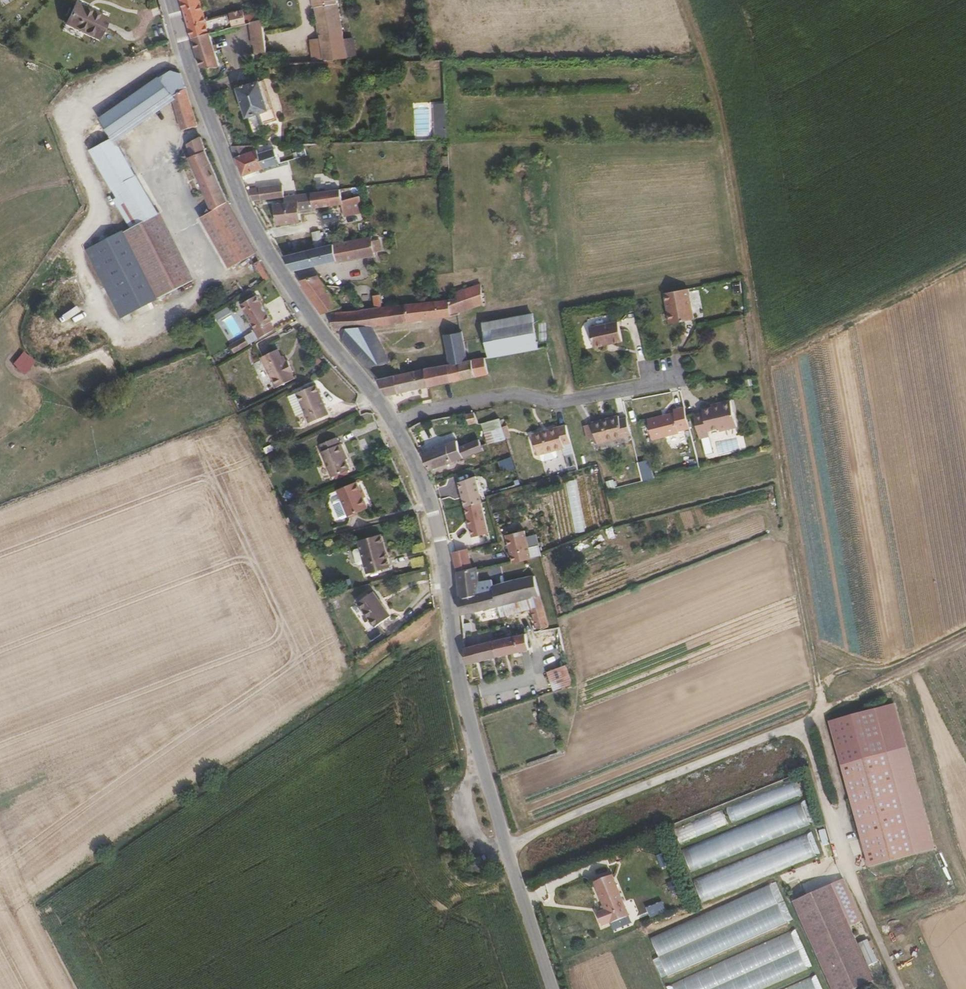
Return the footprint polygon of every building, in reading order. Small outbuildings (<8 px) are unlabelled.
[(201,0),(183,0),(193,36),(210,31),(209,26),(201,0)] [(339,0),(314,0),(324,60),(348,56),(339,0)] [(107,19),(75,4),(65,24),(98,39),(107,19)] [(248,22),(245,10),(234,13),(236,25),(248,22)] [(236,25),(234,13),(224,15),(226,22),(228,21),(230,26),(236,25)] [(269,66),(262,18),(252,21),(256,52),(261,52),(263,67),(269,66)] [(230,26),(228,21),(226,22),(209,26),(210,31),(220,29),(228,27),(230,26)] [(231,38),(228,27),(220,29),(224,39),(231,38)] [(224,39),(220,29),(210,31),(214,43),(224,41),(224,39)] [(220,64),(214,43),(210,31),(193,36),(201,66),(220,64)] [(113,135),(171,96),(173,100),(176,111),(183,129),(197,124),(182,76),(175,73),(172,69),(100,119),(112,136),(113,135)] [(270,110),(261,81),(257,83),(257,80),(250,81),(251,84),(238,88),(242,100),(237,101),(239,107),(244,105),(249,119),(258,117),(257,114),(270,110)] [(447,122),(446,104),(438,104),(438,121),(447,122)] [(112,136),(100,119),(84,130),(95,146),(112,136)] [(448,140),(447,125),(438,124),(439,140),(448,140)] [(135,176),(113,135),(112,136),(95,146),(90,149),(112,188),(135,176)] [(229,200),(217,175),(208,156),(201,136),(186,144),(191,155),(189,156),(212,209),(229,200)] [(265,168),(260,154),(259,152),(259,150),(254,152),(249,154),(246,145),(232,146),(244,176),(265,168)] [(280,163),(275,149),(270,151),(263,153),(260,154),(265,168),(280,163)] [(118,197),(140,184),(135,176),(112,188),(118,197)] [(156,211),(140,184),(118,197),(114,199),(132,226),(138,223),(157,212),(156,211)] [(286,197),(284,184),(249,189),(253,199),(254,201),(286,197)] [(364,206),(362,195),(345,198),(342,188),(327,190),(295,195),(290,196),(288,196),(288,202),(278,203),(282,224),(302,220),(300,209),(341,203),(342,206),(343,206),(344,210),(364,206)] [(257,254),(229,200),(212,209),(201,215),(230,268),(257,254)] [(345,215),(365,211),(364,206),(344,210),(345,215)] [(191,280),(157,212),(138,223),(154,254),(160,251),(164,260),(166,263),(168,267),(175,264),(177,268),(170,272),(173,277),(167,280),(172,291),(191,280)] [(172,291),(167,280),(159,265),(158,263),(154,254),(138,223),(132,226),(86,249),(121,317),(172,291)] [(326,245),(322,229),(314,231),(317,247),(326,245)] [(382,251),(380,239),(373,240),(372,237),(333,243),(326,245),(317,247),(284,255),(293,270),(336,260),(337,262),(375,254),(375,252),(382,251)] [(164,260),(160,251),(154,254),(158,263),(164,260)] [(272,277),(266,267),(261,260),(256,263),(266,280),(272,277)] [(170,272),(177,268),(175,264),(168,267),(166,263),(159,265),(167,280),(173,277),(170,272)] [(341,305),(327,286),(319,275),(300,280),(302,283),(302,284),(322,313),(341,305)] [(370,324),(441,315),(457,313),(457,311),(481,303),(478,284),(463,288),(462,285),(453,288),(454,297),(363,309),(331,312),(333,329),(340,328),(359,325),(370,324)] [(691,319),(687,288),(662,292),(663,302),(667,302),(670,322),(691,319)] [(243,304),(259,296),(259,294),(243,303),(243,304)] [(272,319),(259,296),(243,304),(247,311),(246,312),(251,321),(252,320),(256,328),(255,329),(259,337),(275,328),(271,321),(272,319)] [(538,346),(533,313),(484,321),(490,354),(538,346)] [(619,341),(615,321),(587,326),(590,346),(619,341)] [(390,358),(370,324),(359,325),(340,328),(341,337),(377,378),(398,374),(396,370),(390,358)] [(259,337),(255,329),(237,339),(241,346),(259,337)] [(469,359),(462,329),(444,333),(447,346),(398,357),(404,369),(449,360),(450,363),(469,359)] [(241,346),(237,339),(232,342),(236,349),(241,346)] [(295,368),(290,357),(287,359),(280,346),(263,355),(276,384),(295,375),(293,369),(295,368)] [(25,374),(36,360),(23,350),(12,365),(25,374)] [(429,385),(490,372),(486,355),(469,359),(450,363),(425,369),(429,385)] [(404,369),(398,357),(390,358),(396,370),(404,369)] [(429,385),(425,369),(398,374),(377,378),(386,394),(429,385)] [(331,411),(317,381),(298,390),(307,410),(308,412),(304,414),(308,422),(331,411)] [(307,410),(298,390),(290,394),(299,413),(307,410)] [(737,425),(730,400),(715,403),(715,406),(701,409),(702,412),(693,414),(698,437),(709,435),(708,429),(718,426),(719,429),(737,425)] [(688,430),(683,408),(672,411),(673,414),(646,420),(651,442),(678,435),(678,433),(688,430)] [(477,422),(472,411),(464,412),(468,422),(477,422)] [(630,434),(626,417),(619,419),(618,416),(591,422),(591,423),(595,439),(595,443),(630,434)] [(504,439),(499,418),(482,422),(487,443),(504,439)] [(595,439),(591,423),(584,425),(587,440),(595,439)] [(423,443),(414,424),(409,427),(418,445),(423,443)] [(571,441),(566,424),(533,432),(538,454),(565,447),(564,443),(571,441)] [(351,467),(345,450),(347,449),(343,440),(341,441),(338,434),(322,440),(324,447),(323,448),(333,474),(351,467)] [(428,470),(481,450),(477,438),(464,443),(462,439),(457,441),(456,440),(437,448),(422,453),(428,470)] [(475,477),(456,482),(462,507),(479,503),(481,502),(475,477)] [(368,506),(358,479),(338,487),(341,496),(347,513),(348,514),(368,506)] [(347,513),(341,496),(334,498),(333,501),(338,515),(341,516),(347,513)] [(479,503),(462,507),(470,538),(487,533),(479,503)] [(531,558),(524,530),(506,535),(514,563),(531,558)] [(385,552),(380,532),(377,533),(383,553),(385,552)] [(388,566),(385,552),(383,553),(377,533),(356,538),(358,547),(362,562),(365,572),(388,566)] [(362,562),(358,547),(354,548),(352,552),(355,561),(359,563),(362,562)] [(470,560),(469,550),(454,552),(455,563),(470,560)] [(471,566),(470,560),(455,563),(456,569),(471,566)] [(480,581),(477,565),(471,566),(456,569),(461,598),(483,594),(481,586),(480,581)] [(539,595),(534,575),(495,585),(498,604),(499,607),(500,612),(501,615),(503,614),(503,610),(505,610),(504,605),(509,604),(509,602),(539,595)] [(494,585),(492,579),(480,581),(481,586),(485,585),(486,589),(494,588),(494,585)] [(498,604),(495,585),(494,585),(494,588),(486,589),(485,585),(481,586),(483,594),(461,598),(463,614),(498,604)] [(388,612),(372,590),(357,600),(373,623),(388,612)] [(542,606),(539,595),(509,602),(509,604),(504,605),(505,610),(503,610),(503,614),(531,608),(542,606)] [(547,621),(542,606),(531,608),(538,628),(548,625),(547,621)] [(375,625),(390,614),(388,612),(373,623),(375,625)] [(564,646),(559,626),(525,632),(528,648),(529,654),(564,646)] [(528,648),(525,632),(517,634),(521,650),(528,648)] [(521,650),(517,634),(492,639),(472,645),(470,641),(465,642),(467,663),(521,650)] [(576,683),(572,673),(569,664),(548,671),(554,690),(576,683)] [(934,848),(895,704),(876,709),(915,853),(934,848)] [(915,853),(876,709),(829,721),(870,866),(915,853)] [(796,779),(725,808),(731,822),(802,793),(796,779)] [(810,824),(801,802),(681,850),(690,872),(810,824)] [(728,824),(722,811),(675,830),(681,843),(728,824)] [(817,855),(808,833),(693,880),(702,902),(817,855)] [(669,864),(664,853),(657,856),(661,867),(669,864)] [(622,900),(612,875),(593,883),(604,907),(622,900)] [(861,920),(845,879),(831,884),(848,925),(861,920)] [(787,925),(769,884),(651,937),(668,976),(787,925)] [(848,925),(831,884),(793,902),(829,988),(858,988),(874,982),(848,925)] [(602,927),(629,916),(622,900),(604,907),(605,910),(596,913),(602,927)] [(793,933),(673,984),(675,988),(764,988),(808,970),(793,933)] [(812,977),(785,988),(817,988),(812,977)]
